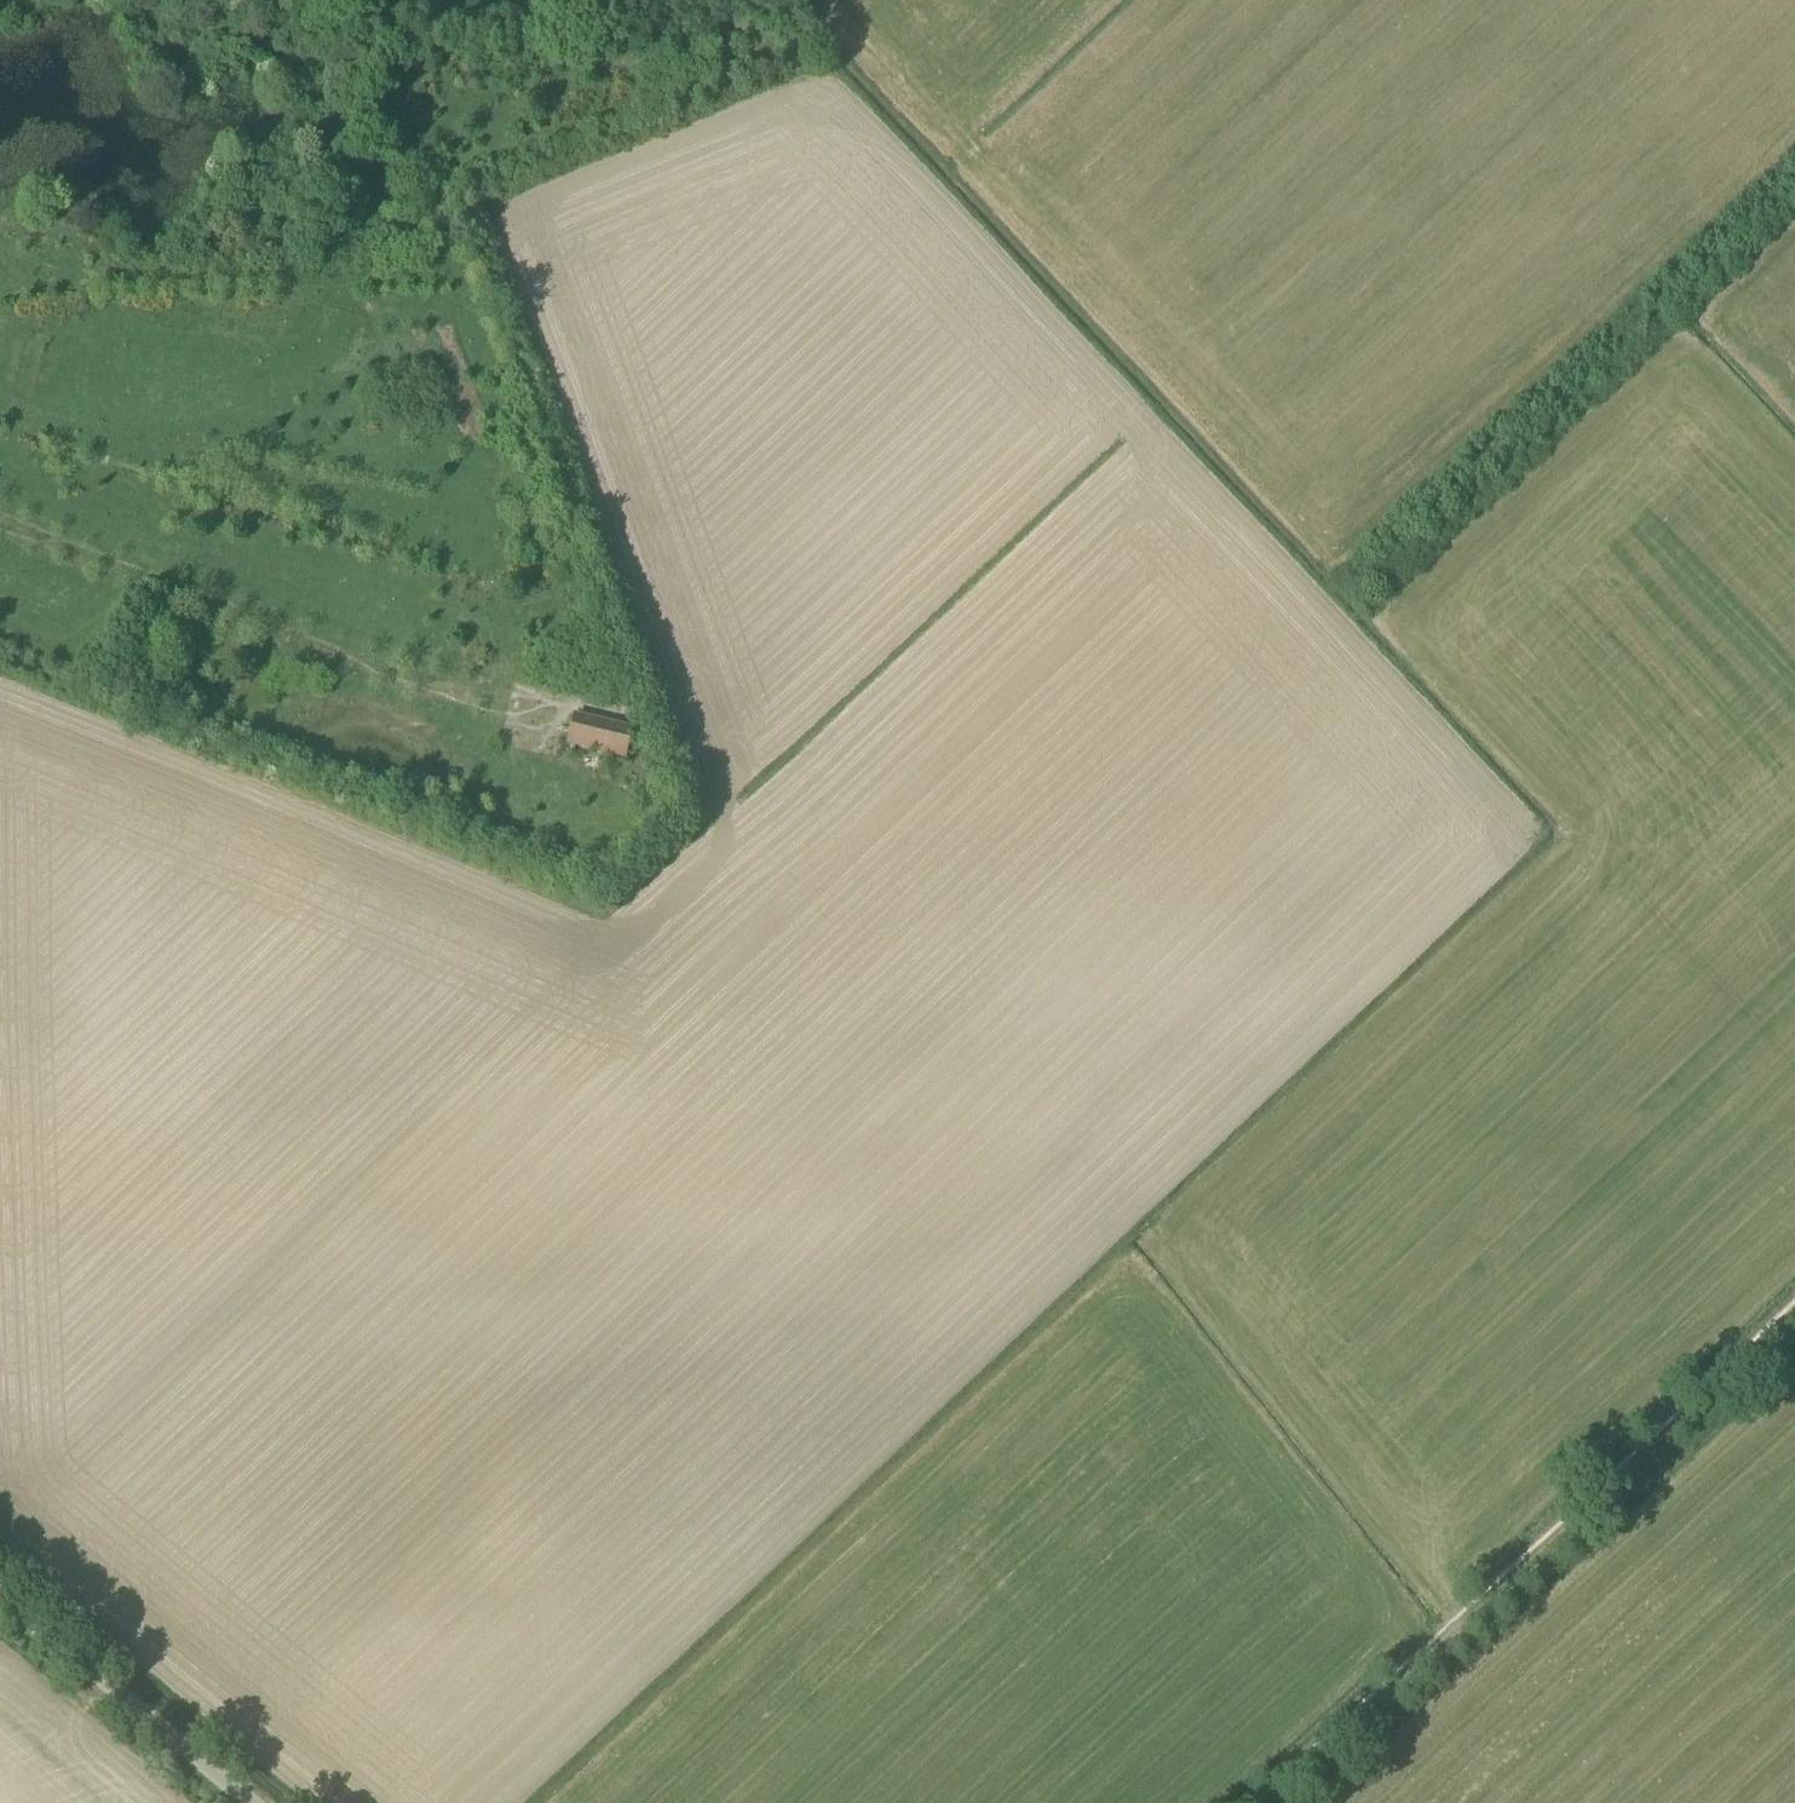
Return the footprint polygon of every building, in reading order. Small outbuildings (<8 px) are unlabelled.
[(626,761),(634,729),(574,714),(566,746),(626,761)]
